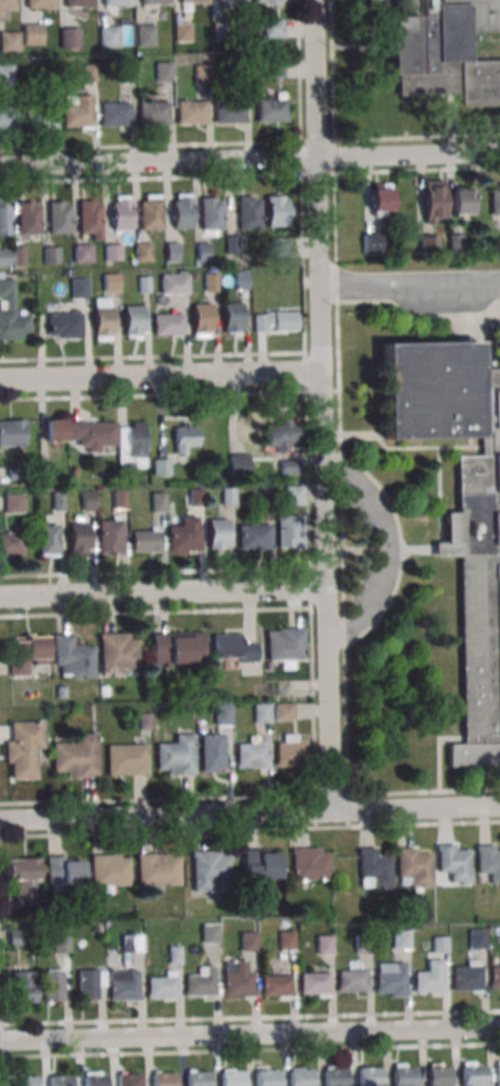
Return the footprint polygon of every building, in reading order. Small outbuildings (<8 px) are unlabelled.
[(3,18),(3,6),(14,6),(14,0),(0,0),(0,18),(3,18)] [(64,10),(93,10),(93,0),(64,0),(64,10)] [(469,61),(499,60),(499,104),(459,105),(459,95),(397,97),(397,78),(387,78),(386,18),(395,18),(422,17),(421,0),(436,0),(436,7),(468,6),(469,32),(469,61)] [(395,18),(394,0),(421,0),(422,17),(395,18)] [(436,7),(436,0),(499,0),(499,31),(469,32),(468,6),(436,7)] [(263,20),(263,38),(281,38),(281,20),(263,20)] [(190,41),(190,22),(173,22),(173,41),(190,41)] [(228,22),(228,40),(213,40),(212,23),(228,22)] [(41,23),(21,23),(21,45),(41,45),(41,23)] [(152,24),(136,24),(136,45),(152,45),(152,24)] [(58,47),(78,47),(78,26),(58,26),(58,47)] [(99,29),(99,49),(119,49),(119,28),(99,29)] [(19,30),(0,30),(0,51),(19,51),(19,30)] [(170,62),(155,62),(155,79),(170,79),(170,62)] [(281,77),(281,63),(266,63),(266,77),(281,77)] [(0,64),(0,84),(14,84),(14,64),(0,64)] [(193,83),(210,83),(210,64),(194,64),(193,83)] [(96,65),(96,83),(83,83),(83,65),(96,65)] [(134,65),(135,83),(118,83),(118,66),(134,65)] [(56,72),(57,88),(42,89),(41,73),(56,72)] [(92,127),(92,95),(63,95),(63,127),(92,127)] [(286,121),(286,96),(256,96),(256,121),(286,121)] [(206,99),(177,99),(177,124),(206,124),(206,99)] [(167,100),(138,100),(138,124),(167,124),(167,100)] [(243,123),(243,100),(215,100),(215,123),(243,123)] [(100,126),(130,126),(130,102),(100,102),(100,126)] [(53,127),(53,107),(26,107),(26,127),(53,127)] [(0,108),(0,128),(19,128),(19,108),(0,108)] [(445,179),(424,179),(424,222),(445,222),(445,179)] [(370,182),(370,215),(391,215),(391,182),(370,182)] [(490,215),(499,215),(499,185),(490,185),(490,215)] [(470,214),(470,188),(451,188),(451,214),(470,214)] [(191,193),(171,193),(171,226),(191,226),(191,193)] [(161,228),(161,194),(139,194),(139,228),(161,228)] [(266,194),(266,225),(286,225),(286,194),(266,194)] [(130,228),(130,195),(111,195),(111,228),(130,228)] [(200,198),(200,233),(222,233),(222,198),(200,198)] [(238,231),(262,230),(260,201),(253,201),(253,198),(238,198),(238,231)] [(100,205),(94,205),(94,202),(79,202),(79,235),(93,234),(93,242),(102,242),(100,205)] [(40,234),(40,206),(33,206),(33,203),(17,203),(17,234),(40,234)] [(50,235),(71,235),(71,205),(64,205),(64,203),(49,203),(50,235)] [(10,236),(10,204),(0,204),(0,237),(10,236)] [(363,249),(381,249),(381,231),(363,231),(363,249)] [(462,235),(464,253),(449,253),(449,236),(462,235)] [(238,236),(238,254),(227,254),(226,236),(238,236)] [(439,236),(439,253),(419,254),(418,236),(439,236)] [(134,242),(134,260),(150,260),(150,242),(134,242)] [(166,260),(177,260),(177,242),(166,242),(166,260)] [(209,243),(210,262),(199,262),(198,244),(209,243)] [(73,262),(92,262),(92,244),(73,244),(73,262)] [(119,259),(119,244),(105,244),(105,259),(119,259)] [(25,247),(25,266),(13,266),(13,247),(25,247)] [(60,247),(61,265),(44,265),(43,248),(60,247)] [(10,266),(10,251),(0,251),(0,267),(10,266)] [(248,270),(248,289),(235,289),(235,270),(248,270)] [(204,290),(217,290),(217,273),(204,273),(204,290)] [(104,291),(118,291),(118,274),(103,274),(104,291)] [(160,294),(188,294),(188,274),(160,274),(160,294)] [(70,298),(87,298),(87,277),(71,277),(70,298)] [(150,277),(150,294),(139,294),(139,277),(150,277)] [(0,278),(0,297),(1,297),(1,309),(0,309),(0,340),(29,339),(29,315),(14,315),(13,278),(0,278)] [(111,298),(94,298),(94,340),(111,340),(111,298)] [(242,301),(222,301),(222,332),(242,332),(242,301)] [(211,337),(211,302),(191,302),(191,337),(211,337)] [(142,305),(124,305),(124,339),(142,339),(142,305)] [(297,331),(297,310),(254,310),(254,331),(297,331)] [(79,338),(79,312),(46,312),(46,338),(79,338)] [(152,313),(152,334),(182,334),(182,313),(152,313)] [(479,368),(499,368),(499,765),(448,766),(447,743),(462,742),(459,555),(434,555),(434,542),(444,541),(444,511),(458,510),(457,455),(479,455),(479,437),(386,440),(384,343),(479,342),(479,368)] [(0,419),(0,446),(24,446),(24,419),(0,419)] [(70,422),(70,443),(78,441),(78,448),(86,448),(86,455),(100,454),(100,448),(117,448),(116,424),(81,425),(81,422),(70,422)] [(65,423),(66,444),(47,445),(46,424),(65,423)] [(297,423),(267,423),(267,448),(297,448),(297,423)] [(118,475),(135,475),(135,468),(145,468),(145,424),(134,424),(134,429),(118,429),(118,475)] [(198,424),(174,424),(174,451),(198,451),(198,424)] [(258,455),(258,477),(230,477),(230,455),(258,455)] [(169,458),(153,458),(153,475),(169,475),(169,458)] [(299,460),(299,475),(280,475),(280,460),(299,460)] [(54,464),(54,480),(42,480),(41,465),(54,464)] [(26,469),(26,481),(9,482),(9,470),(26,469)] [(302,485),(285,485),(285,503),(302,503),(302,485)] [(203,489),(203,507),(190,507),(190,489),(203,489)] [(235,489),(235,505),(222,505),(222,489),(235,489)] [(94,491),(95,512),(83,511),(82,492),(94,491)] [(127,491),(127,510),(114,510),(114,491),(127,491)] [(64,492),(64,512),(53,512),(53,492),(64,492)] [(3,512),(22,512),(22,493),(3,493),(3,512)] [(166,512),(164,493),(151,493),(152,513),(166,512)] [(168,551),(200,551),(199,515),(179,515),(179,526),(167,526),(168,551)] [(277,547),(300,547),(300,515),(277,515),(277,547)] [(97,519),(97,552),(121,552),(121,519),(97,519)] [(208,549),(226,549),(226,519),(208,519),(208,549)] [(68,523),(68,553),(87,553),(87,523),(68,523)] [(57,524),(38,524),(38,554),(57,554),(57,524)] [(269,524),(237,524),(237,549),(269,549),(269,524)] [(130,551),(160,551),(160,529),(130,529),(130,551)] [(0,530),(0,554),(21,554),(21,530),(0,530)] [(279,668),(291,668),(291,658),(304,658),(304,627),(266,627),(266,659),(279,659),(279,668)] [(203,666),(203,631),(151,631),(151,666),(203,666)] [(94,678),(94,645),(74,645),(74,634),(55,632),(55,678),(94,678)] [(99,672),(137,672),(137,632),(99,632),(99,672)] [(212,659),(255,659),(255,641),(242,641),(242,632),(212,632),(212,659)] [(10,635),(10,674),(30,674),(30,663),(46,663),(46,635),(10,635)] [(108,686),(108,696),(99,696),(100,686),(108,686)] [(66,688),(66,698),(57,699),(56,688),(66,688)] [(292,718),(292,703),(274,703),(274,718),(292,718)] [(215,706),(231,705),(231,725),(215,725),(215,706)] [(254,705),(270,705),(270,724),(255,724),(254,705)] [(150,714),(150,730),(140,730),(140,714),(150,714)] [(40,721),(7,721),(7,778),(40,778),(40,721)] [(96,731),(74,732),(74,742),(52,743),(52,768),(64,768),(64,777),(96,777),(96,731)] [(156,774),(193,774),(193,733),(170,733),(170,743),(156,743),(156,774)] [(223,770),(223,733),(201,733),(201,770),(223,770)] [(275,766),(305,766),(305,734),(275,734),(275,766)] [(236,767),(266,767),(266,736),(245,736),(245,743),(236,743),(236,767)] [(106,744),(106,775),(146,775),(146,744),(106,744)] [(437,847),(438,873),(449,873),(450,884),(470,883),(469,851),(455,852),(455,847),(437,847)] [(478,874),(489,874),(489,885),(499,885),(499,853),(494,853),(494,848),(477,848),(478,874)] [(291,849),(320,849),(320,853),(330,853),(331,881),(292,882),(291,849)] [(360,850),(360,879),(372,879),(372,888),(392,888),(391,856),(377,856),(377,849),(360,850)] [(397,849),(398,877),(411,877),(411,887),(432,887),(432,853),(416,854),(416,849),(397,849)] [(279,850),(243,850),(243,877),(279,877),(279,850)] [(192,853),(220,852),(221,856),(231,856),(231,884),(213,885),(213,893),(193,893),(192,853)] [(128,853),(91,853),(91,885),(128,885),(128,853)] [(179,883),(179,853),(137,853),(137,883),(179,883)] [(83,855),(47,855),(47,887),(83,887),(83,855)] [(40,859),(41,883),(34,883),(34,906),(15,907),(15,884),(8,884),(8,860),(40,859)] [(202,925),(217,925),(219,944),(202,944),(202,925)] [(10,944),(25,944),(25,930),(10,929),(10,944)] [(468,931),(487,930),(487,950),(469,950),(468,931)] [(277,931),(296,931),(296,951),(278,951),(277,931)] [(392,933),(409,931),(411,951),(392,951),(392,933)] [(241,934),(257,933),(257,952),(242,952),(241,934)] [(54,935),(70,935),(70,954),(54,954),(54,935)] [(354,935),(372,935),(373,954),(354,955),(354,935)] [(141,954),(141,936),(123,936),(123,954),(141,954)] [(316,936),(333,936),(334,956),(316,956),(316,936)] [(448,938),(448,954),(433,954),(433,937),(448,938)] [(181,947),(182,967),(169,967),(168,947),(181,947)] [(414,973),(427,973),(427,961),(443,960),(444,994),(414,994),(414,973)] [(223,961),(246,961),(247,976),(253,976),(254,997),(224,997),(223,961)] [(376,965),(405,963),(406,994),(377,996),(376,965)] [(185,977),(205,977),(205,967),(214,967),(215,997),(187,998),(185,977)] [(453,969),(481,968),(481,992),(453,993),(453,969)] [(490,969),(499,968),(499,990),(491,990),(490,969)] [(63,1000),(63,969),(43,969),(43,1000),(63,1000)] [(77,999),(103,999),(103,969),(77,969),(77,999)] [(12,1001),(36,1001),(36,970),(12,970),(12,1001)] [(148,979),(167,978),(166,971),(177,971),(177,1000),(148,1000),(148,979)] [(338,972),(366,971),(368,992),(338,993),(338,972)] [(109,973),(139,972),(139,1002),(110,1002),(109,973)] [(300,975),(329,975),(329,996),(300,997),(300,975)] [(262,977),(290,976),(291,997),(263,998),(262,977)] [(470,1085),(462,1085),(461,1065),(483,1064),(485,1085),(470,1085)] [(449,1065),(449,1085),(436,1085),(427,1085),(427,1066),(449,1065)] [(414,1066),(415,1085),(393,1085),(392,1066),(414,1066)] [(345,1067),(345,1085),(323,1085),(322,1068),(345,1067)] [(381,1067),(381,1085),(359,1085),(359,1067),(381,1067)] [(311,1068),(312,1085),(290,1085),(289,1069),(311,1068)] [(277,1069),(277,1085),(254,1085),(254,1071),(277,1069)] [(209,1071),(209,1085),(187,1085),(187,1072),(209,1071)] [(243,1071),(243,1085),(220,1085),(220,1071),(243,1071)] [(174,1072),(175,1085),(152,1085),(152,1072),(174,1072)] [(140,1073),(140,1085),(118,1085),(118,1074),(140,1073)] [(73,1076),(73,1085),(50,1085),(50,1077),(73,1076)] [(107,1076),(107,1085),(84,1085),(84,1076),(107,1076)] [(39,1077),(39,1085),(17,1085),(17,1078),(39,1077)]
